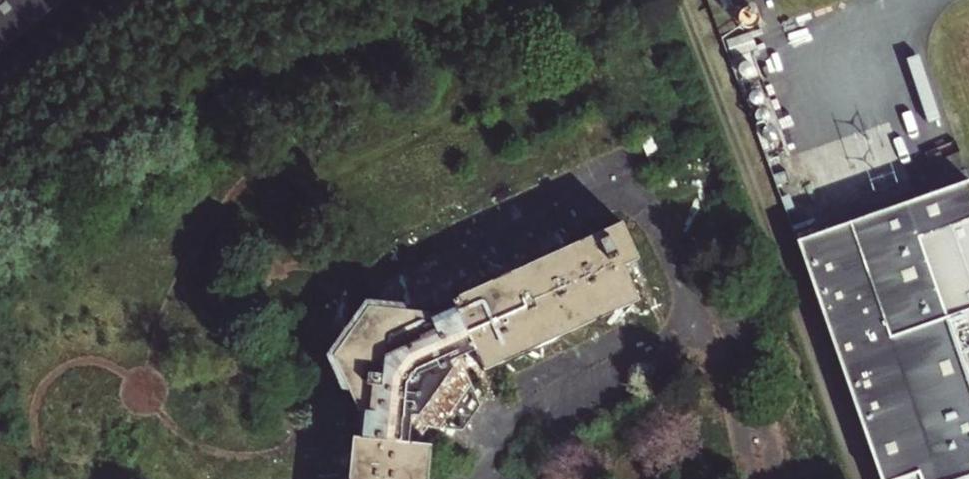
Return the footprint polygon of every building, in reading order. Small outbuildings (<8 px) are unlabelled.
[(64,0),(0,0),(0,51),(64,0)] [(809,280),(918,243),(968,225),(968,185),(967,180),(795,241),(809,280)] [(881,478),(968,478),(968,225),(918,243),(809,280),(841,365),(860,417),(871,449),(881,478)] [(373,308),(372,309),(372,314),(428,320),(428,315),(373,308)] [(450,407),(446,404),(444,409),(451,413),(442,427),(447,427),(465,428),(482,404),(472,382),(463,395),(456,391),(453,394),(457,396),(450,407)]
